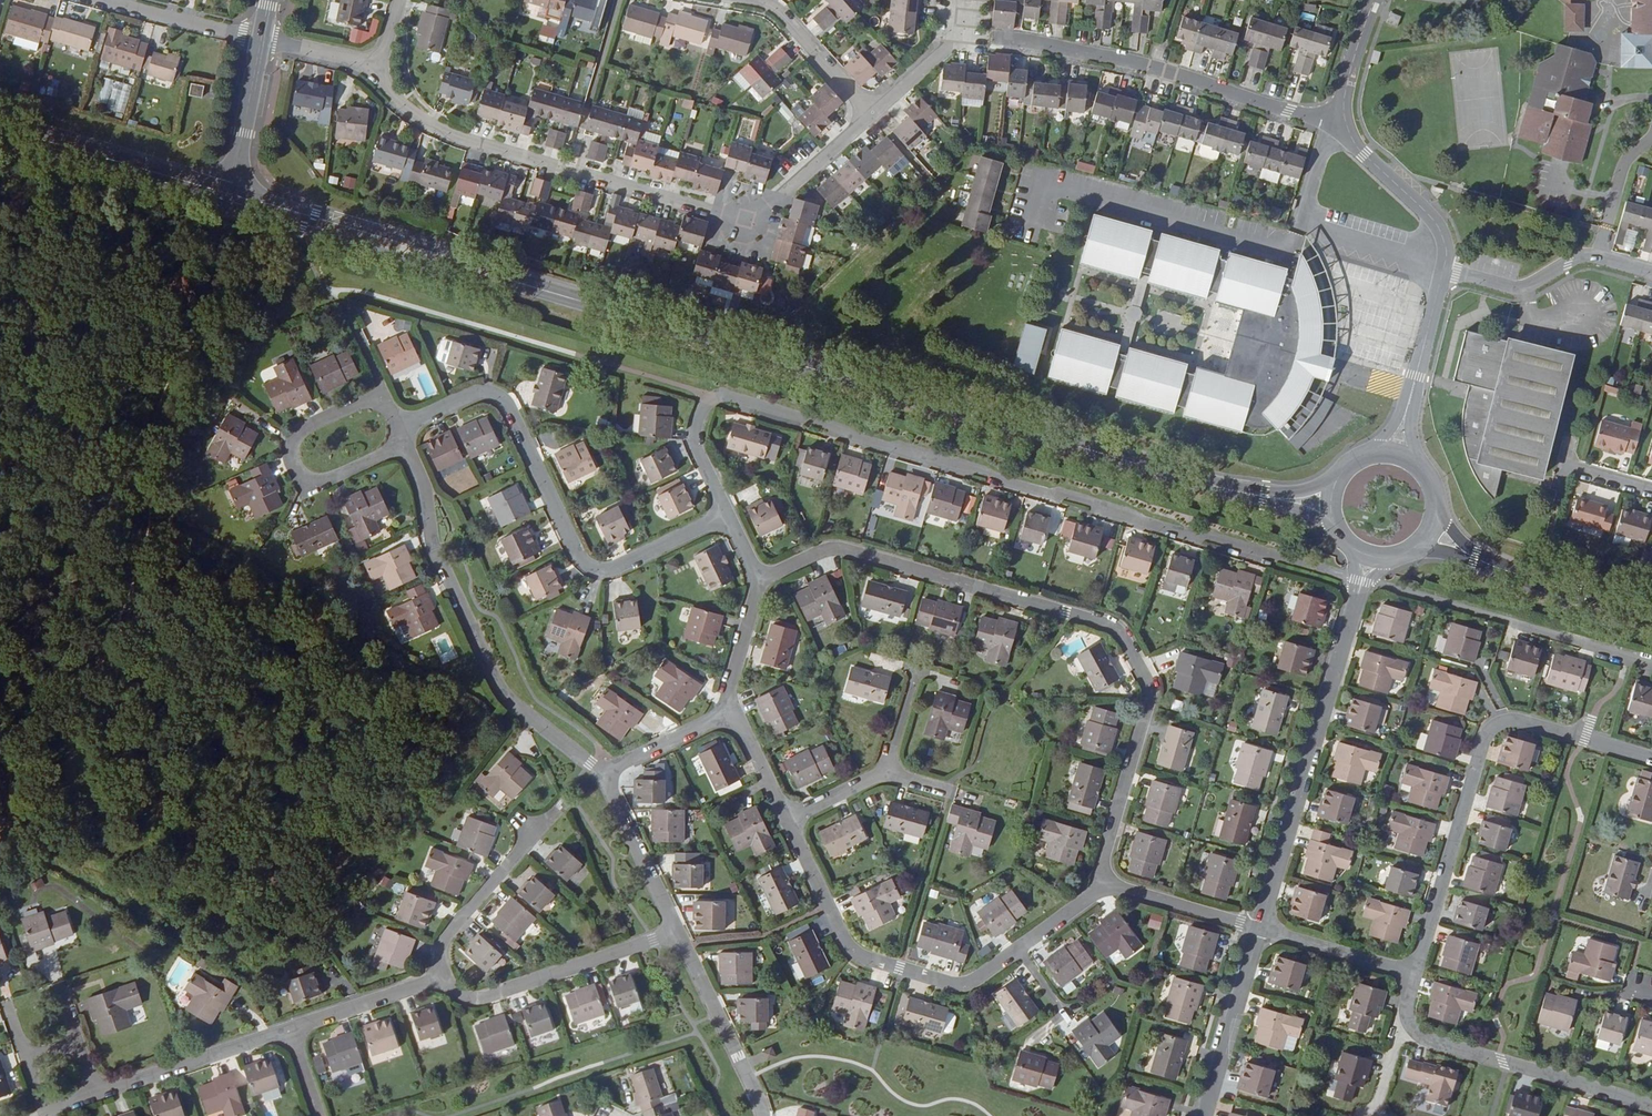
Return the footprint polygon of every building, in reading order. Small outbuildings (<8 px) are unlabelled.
[(338,22),(360,27),(364,7),(367,7),(369,0),(342,0),(338,22)] [(563,13),(567,0),(525,0),(525,2),(563,13)] [(563,13),(561,22),(569,24),(571,16),(592,22),(590,31),(598,34),(608,0),(599,0),(598,0),(567,0),(563,13)] [(836,10),(847,0),(827,0),(836,10)] [(836,10),(841,16),(847,23),(856,16),(866,7),(860,0),(847,0),(836,10)] [(891,10),(917,12),(918,0),(892,0),(891,10)] [(997,0),(996,0),(993,27),(1014,29),(1016,13),(1017,3),(997,0)] [(1017,3),(1016,13),(1025,14),(1024,17),(1040,19),(1042,0),(1018,0),(1017,3)] [(1058,24),(1061,0),(1050,0),(1053,0),(1050,23),(1058,24)] [(1058,24),(1066,25),(1069,2),(1080,4),(1080,0),(1061,0),(1058,24)] [(1086,3),(1097,5),(1095,27),(1103,28),(1106,0),(1087,0),(1086,3)] [(1125,2),(1125,0),(1106,0),(1103,28),(1111,29),(1114,1),(1125,2)] [(1125,2),(1136,3),(1132,32),(1141,32),(1144,0),(1125,0),(1125,2)] [(1141,32),(1148,33),(1151,10),(1162,11),(1164,0),(1144,0),(1141,32)] [(1633,34),(1623,34),(1622,68),(1651,68),(1651,0),(1634,0),(1633,34)] [(451,11),(429,5),(418,48),(440,53),(451,11)] [(654,35),(662,38),(668,19),(660,17),(660,14),(630,5),(623,29),(653,38),(654,35)] [(50,39),(55,20),(47,18),(47,16),(13,6),(5,32),(39,43),(40,41),(49,43),(50,39)] [(813,19),(818,25),(832,13),(826,7),(813,19)] [(1582,8),(1569,8),(1569,30),(1582,30),(1582,8)] [(1188,9),(1186,18),(1203,23),(1205,15),(1188,9)] [(836,10),(832,13),(837,19),(841,16),(836,10)] [(917,12),(891,10),(889,31),(912,34),(912,28),(915,28),(917,12)] [(837,19),(832,13),(818,25),(824,32),(837,20),(837,19)] [(1402,17),(1392,13),(1387,24),(1398,28),(1402,17)] [(678,16),(669,14),(668,19),(662,38),(671,41),(673,36),(703,45),(709,22),(691,17),(679,14),(678,16)] [(80,23),(57,16),(55,20),(50,39),(89,51),(95,31),(79,26),(80,23)] [(370,31),(352,28),(350,39),(374,44),(379,19),(373,17),(370,31)] [(1186,49),(1194,51),(1203,23),(1184,17),(1178,38),(1189,41),(1186,49)] [(1252,18),(1245,39),(1256,42),(1249,65),(1257,67),(1264,45),(1271,24),(1252,18)] [(1221,28),(1203,23),(1194,51),(1203,54),(1206,46),(1215,49),(1221,28)] [(1264,45),(1263,51),(1257,67),(1264,70),(1271,47),(1283,51),(1290,30),(1271,24),(1264,45)] [(1315,33),(1332,38),(1334,29),(1318,24),(1315,33)] [(754,35),(724,26),(722,32),(714,31),(709,46),(747,57),(754,35)] [(131,68),(140,71),(145,56),(148,46),(120,37),(122,31),(110,27),(100,59),(114,63),(131,68)] [(1295,71),(1303,73),(1315,33),(1297,27),(1291,46),(1301,49),(1295,71)] [(1224,52),(1234,55),(1240,34),(1221,28),(1215,49),(1213,56),(1222,59),(1224,52)] [(1332,38),(1315,33),(1303,73),(1310,76),(1317,54),(1327,57),(1333,38),(1332,38)] [(636,34),(635,40),(651,43),(652,38),(636,34)] [(882,44),(865,59),(877,72),(881,77),(898,62),(882,44)] [(1592,54),(1559,45),(1555,57),(1541,64),(1520,137),(1546,145),(1544,152),(1582,163),(1592,126),(1587,125),(1593,104),(1586,102),(1597,64),(1592,54)] [(781,47),(764,62),(770,69),(774,66),(787,54),(781,47)] [(1381,53),(1375,51),(1372,63),(1378,64),(1381,53)] [(861,86),(877,72),(865,59),(860,53),(844,68),(861,86)] [(152,58),(145,56),(140,71),(139,76),(172,86),(180,62),(167,58),(153,54),(152,58)] [(787,54),(774,66),(779,72),(793,60),(787,54)] [(996,56),(989,56),(987,76),(987,80),(1008,83),(1010,69),(1011,55),(996,54),(996,56)] [(740,72),(752,85),(770,69),(764,62),(758,56),(740,72)] [(129,76),(131,68),(114,63),(112,71),(129,76)] [(942,90),(963,92),(966,66),(952,64),(951,67),(945,66),(942,90)] [(452,69),(447,67),(440,93),(447,95),(447,97),(470,104),(477,82),(450,74),(452,69)] [(782,83),(770,69),(752,85),(764,99),(773,90),(782,83)] [(1007,96),(1027,98),(1029,79),(1030,72),(1010,69),(1008,83),(1007,96)] [(987,80),(987,76),(980,75),(981,73),(965,71),(963,92),(962,98),(984,101),(987,80)] [(1033,105),(1047,107),(1049,85),(1035,83),(1035,80),(1029,79),(1027,98),(1033,99),(1033,105)] [(115,81),(107,109),(124,114),(132,86),(115,81)] [(333,109),(335,88),(319,85),(319,83),(311,82),(311,83),(298,81),(293,105),(315,109),(316,106),(324,107),(327,108),(333,109)] [(1070,81),(1070,85),(1068,103),(1067,111),(1085,113),(1088,87),(1078,86),(1078,82),(1070,81)] [(204,86),(191,84),(189,95),(202,98),(204,86)] [(826,84),(810,98),(815,104),(827,118),(844,103),(826,84)] [(1049,85),(1047,107),(1060,109),(1061,102),(1068,103),(1070,85),(1063,84),(1062,86),(1049,85)] [(1109,95),(1100,92),(1094,113),(1095,114),(1110,118),(1112,118),(1120,90),(1111,88),(1109,95)] [(535,89),(529,108),(528,113),(545,118),(552,94),(535,89)] [(478,114),(499,120),(505,101),(506,96),(485,90),(478,114)] [(1119,120),(1131,124),(1138,101),(1127,98),(1129,93),(1120,90),(1112,118),(1111,120),(1119,122),(1119,120)] [(545,118),(563,123),(570,99),(552,94),(545,118)] [(938,116),(921,97),(910,106),(905,111),(910,117),(922,131),(938,116)] [(984,101),(962,98),(961,106),(984,108),(984,101)] [(585,104),(570,99),(563,123),(578,127),(585,104)] [(693,110),(695,101),(693,101),(688,99),(686,108),(693,110)] [(514,132),(521,134),(527,117),(528,113),(529,108),(505,101),(499,120),(498,125),(507,128),(507,130),(514,132)] [(782,102),(776,108),(788,121),(795,115),(782,102)] [(796,106),(792,111),(799,119),(806,112),(801,107),(802,106),(800,103),(798,103),(795,105),(796,106)] [(831,122),(827,118),(815,104),(806,112),(799,119),(808,129),(815,137),(831,122)] [(1159,131),(1178,136),(1187,108),(1178,105),(1175,113),(1166,110),(1165,113),(1159,131)] [(587,130),(603,135),(610,111),(593,106),(587,130)] [(1156,143),(1159,131),(1165,113),(1142,106),(1132,135),(1156,143)] [(319,110),(305,108),(304,118),(318,120),(319,110)] [(1187,108),(1178,136),(1196,142),(1197,141),(1201,126),(1203,122),(1192,118),(1194,110),(1187,108)] [(327,110),(323,126),(330,127),(332,111),(327,110)] [(347,111),(339,110),(336,137),(366,140),(369,113),(347,111)] [(603,135),(620,140),(627,116),(610,111),(603,135)] [(1093,120),(1107,125),(1110,118),(1095,114),(1093,120)] [(620,140),(637,145),(639,140),(644,121),(627,116),(620,140)] [(534,119),(527,117),(521,134),(529,136),(530,133),(534,119)] [(922,131),(910,117),(893,132),(910,151),(926,136),(922,131)] [(1212,150),(1220,152),(1230,121),(1222,118),(1219,127),(1209,123),(1208,129),(1201,126),(1197,141),(1203,143),(1203,144),(1212,147),(1212,150)] [(1131,124),(1119,120),(1119,122),(1117,128),(1129,132),(1132,124),(1131,124)] [(1230,121),(1220,152),(1228,155),(1229,152),(1240,155),(1246,135),(1236,131),(1238,123),(1230,121)] [(977,132),(978,123),(970,123),(969,131),(977,132)] [(555,149),(560,132),(551,129),(548,139),(546,147),(555,149)] [(564,143),(567,134),(560,132),(555,149),(562,151),(564,143)] [(904,156),(887,137),(872,152),(883,164),(888,170),(904,156)] [(1245,162),(1264,168),(1272,139),(1264,137),(1261,144),(1251,141),(1245,162)] [(415,162),(418,151),(410,149),(411,146),(380,138),(373,161),(404,170),(401,179),(409,182),(410,181),(415,162)] [(1264,168),(1282,173),(1288,152),(1278,149),(1281,142),(1272,139),(1264,168)] [(660,146),(639,140),(637,145),(636,148),(631,167),(639,169),(645,171),(646,169),(653,171),(659,147),(660,146)] [(596,161),(601,144),(592,141),(587,158),(596,161)] [(753,148),(733,142),(726,167),(746,173),(752,154),(753,148)] [(609,146),(601,144),(596,161),(604,163),(606,156),(609,146)] [(1212,147),(1203,144),(1200,152),(1202,155),(1218,160),(1220,152),(1212,150),(1212,147)] [(623,165),(631,167),(636,148),(628,146),(624,161),(623,165)] [(867,179),(883,164),(872,152),(866,146),(860,151),(850,161),(867,179)] [(673,176),(678,159),(674,158),(676,152),(659,147),(653,171),(651,177),(671,183),(673,176)] [(1288,152),(1282,173),(1301,179),(1309,151),(1300,148),(1298,156),(1288,152)] [(680,153),(678,159),(673,176),(694,182),(700,164),(701,158),(680,152),(680,153)] [(773,160),(752,154),(746,173),(745,178),(766,185),(773,160)] [(982,156),(977,174),(999,181),(1005,162),(982,156)] [(867,179),(850,161),(834,175),(851,194),(867,179)] [(438,166),(425,162),(425,165),(415,162),(410,181),(419,184),(448,192),(454,171),(438,166)] [(1094,174),(1096,167),(1079,163),(1077,169),(1094,174)] [(461,194),(476,199),(477,194),(483,175),(470,171),(472,167),(463,164),(455,192),(461,194)] [(724,171),(700,164),(694,182),(693,187),(718,194),(724,171)] [(485,169),(483,175),(477,194),(502,201),(503,196),(504,192),(510,175),(494,170),(494,172),(485,169)] [(994,199),(999,181),(977,174),(972,192),(994,199)] [(518,177),(510,175),(504,192),(512,195),(518,177)] [(851,194),(834,175),(817,190),(834,209),(851,194)] [(344,176),(343,187),(355,189),(356,177),(344,176)] [(539,198),(545,181),(536,178),(531,195),(539,198)] [(545,181),(539,198),(548,200),(551,191),(553,183),(545,181)] [(1178,186),(1170,184),(1168,191),(1176,193),(1178,186)] [(573,207),(581,210),(586,193),(578,190),(575,198),(573,207)] [(989,216),(994,199),(972,192),(967,209),(989,216)] [(594,195),(586,193),(581,210),(589,212),(594,195)] [(520,201),(503,196),(502,201),(496,220),(513,225),(520,201)] [(459,201),(453,199),(451,207),(455,208),(457,209),(459,201)] [(796,199),(789,219),(808,225),(813,226),(819,205),(796,199)] [(1232,202),(1222,199),(1219,207),(1230,210),(1232,202)] [(537,207),(520,201),(513,225),(530,230),(531,226),(537,207)] [(552,232),(559,208),(538,202),(537,207),(531,226),(552,232)] [(1640,226),(1645,207),(1628,202),(1622,221),(1640,226)] [(605,222),(614,225),(619,206),(611,204),(605,222)] [(634,211),(619,206),(614,225),(612,228),(611,233),(633,240),(633,237),(640,215),(634,213),(634,211)] [(451,207),(447,223),(450,224),(455,208),(451,207)] [(1640,226),(1651,230),(1651,209),(1645,207),(1640,226)] [(552,232),(573,238),(579,219),(580,215),(559,208),(552,232)] [(992,217),(989,216),(967,209),(963,226),(987,233),(992,217)] [(640,214),(640,215),(633,237),(654,243),(661,220),(640,214)] [(1153,231),(1095,215),(1080,264),(1138,281),(1141,272),(1149,275),(1147,283),(1206,300),(1208,292),(1218,294),(1226,261),(1218,258),(1220,250),(1161,233),(1159,242),(1150,239),(1153,231)] [(681,227),(677,240),(702,247),(709,223),(684,216),(681,227)] [(789,219),(784,218),(778,239),(783,241),(802,246),(808,225),(789,219)] [(589,248),(596,224),(579,219),(573,238),(572,243),(589,248)] [(674,251),(677,240),(681,227),(675,225),(676,224),(661,220),(654,243),(653,245),(674,251)] [(605,253),(611,233),(612,228),(596,224),(589,248),(605,253)] [(1629,227),(1621,225),(1619,234),(1616,244),(1624,246),(1629,227)] [(1651,253),(1651,234),(1648,233),(1643,252),(1651,254),(1651,253)] [(1229,252),(1226,261),(1218,294),(1215,302),(1243,310),(1224,374),(1197,367),(1194,376),(1185,373),(1188,364),(1129,348),(1127,357),(1118,354),(1120,346),(1062,329),(1048,379),(1106,395),(1108,387),(1117,390),(1115,398),(1173,414),(1176,406),(1185,409),(1182,417),(1241,433),(1243,425),(1249,427),(1260,429),(1269,428),(1278,432),(1289,442),(1301,428),(1305,423),(1308,419),(1311,415),(1315,410),(1318,404),(1324,392),(1328,383),(1331,376),(1333,369),(1334,361),(1336,347),(1336,336),(1337,327),(1336,319),(1335,309),(1333,299),(1331,288),(1328,278),(1325,270),(1321,262),(1315,251),(1306,238),(1302,255),(1301,254),(1293,280),(1285,278),(1288,269),(1270,264),(1229,252)] [(802,246),(783,241),(777,262),(801,269),(807,248),(802,246)] [(720,262),(722,257),(701,251),(694,275),(715,281),(720,262)] [(741,269),(720,262),(715,281),(713,286),(734,293),(736,287),(741,269)] [(743,263),(741,269),(736,287),(757,293),(763,269),(743,263)] [(1149,275),(1141,272),(1138,281),(1120,346),(1118,354),(1127,357),(1129,348),(1147,283),(1149,275)] [(1621,325),(1640,330),(1648,301),(1640,299),(1637,307),(1627,304),(1621,325)] [(1648,301),(1640,330),(1651,333),(1651,302),(1648,301)] [(1224,354),(1236,311),(1214,305),(1202,348),(1224,354)] [(1026,324),(1013,369),(1034,375),(1047,330),(1026,324)] [(1470,326),(1457,376),(1472,380),(1471,386),(1497,393),(1512,338),(1470,326)] [(418,364),(405,338),(396,342),(395,341),(376,350),(389,378),(418,364)] [(1574,355),(1512,338),(1497,393),(1471,386),(1470,391),(1469,395),(1469,400),(1468,405),(1468,410),(1468,415),(1467,422),(1468,427),(1468,435),(1468,439),(1469,444),(1469,450),(1471,459),(1474,471),(1479,481),(1483,486),(1487,492),(1491,496),(1494,497),(1503,464),(1541,474),(1574,355)] [(477,366),(480,354),(451,346),(445,368),(471,376),(475,366),(477,366)] [(357,377),(347,356),(334,361),(332,359),(310,370),(322,396),(345,386),(344,383),(357,377)] [(286,364),(269,372),(274,384),(260,391),(272,416),(287,409),(288,412),(306,404),(286,364)] [(529,406),(554,414),(564,377),(540,370),(529,406)] [(1624,389),(1606,384),(1605,390),(1623,395),(1624,389)] [(1637,386),(1635,392),(1642,394),(1644,388),(1637,386)] [(671,410),(644,407),(641,441),(669,443),(671,410)] [(255,437),(235,426),(236,423),(227,417),(206,456),(219,464),(225,453),(242,462),(255,437)] [(477,425),(476,424),(456,433),(470,461),(498,447),(485,421),(477,425)] [(1635,453),(1644,425),(1633,422),(1631,429),(1602,421),(1595,445),(1605,447),(1626,453),(1626,451),(1635,453)] [(774,440),(775,439),(732,426),(726,445),(769,457),(770,453),(778,456),(782,442),(774,440)] [(437,473),(462,461),(450,436),(425,447),(437,473)] [(597,476),(585,448),(575,453),(574,451),(555,461),(568,489),(597,476)] [(830,455),(814,450),(814,452),(808,451),(806,455),(798,453),(794,466),(802,469),(800,475),(823,481),(830,455)] [(635,464),(647,490),(673,477),(660,452),(635,464)] [(863,464),(863,462),(841,456),(832,486),(864,495),(872,467),(863,464)] [(925,481),(907,476),(906,479),(890,474),(882,500),(897,505),(894,516),(913,522),(921,495),(927,497),(931,484),(924,482),(925,481)] [(280,508),(274,494),(277,492),(269,475),(230,493),(237,510),(248,505),(255,520),(280,508)] [(668,522),(695,509),(690,500),(692,499),(683,480),(655,493),(668,522)] [(956,492),(956,490),(935,483),(926,513),(957,522),(966,494),(956,492)] [(518,497),(514,488),(488,501),(501,530),(529,516),(520,497),(518,497)] [(388,517),(376,492),(354,501),(353,498),(342,503),(361,543),(376,536),(371,525),(388,517)] [(743,506),(745,510),(758,536),(783,524),(779,515),(777,511),(783,508),(777,495),(771,498),(761,502),(757,504),(755,500),(743,506)] [(963,513),(972,515),(976,497),(967,495),(963,513)] [(976,525),(1004,533),(1012,505),(985,497),(976,525)] [(1610,532),(1615,516),(1606,514),(1608,507),(1591,502),(1590,504),(1577,501),(1571,521),(1610,532)] [(1624,509),(1623,511),(1644,517),(1645,515),(1624,509)] [(1623,511),(1616,535),(1646,543),(1651,521),(1651,517),(1645,515),(1644,517),(1623,511)] [(632,538),(620,512),(593,525),(605,551),(632,538)] [(1043,546),(1051,519),(1042,517),(1041,518),(1028,514),(1020,539),(1043,546)] [(326,520),(291,536),(301,559),(336,542),(326,520)] [(1103,531),(1089,527),(1089,529),(1076,525),(1068,552),(1095,560),(1103,531)] [(526,530),(501,542),(513,568),(538,556),(526,530)] [(1104,536),(1100,547),(1112,550),(1115,540),(1104,536)] [(1161,552),(1155,550),(1155,548),(1128,541),(1121,567),(1148,575),(1148,573),(1152,561),(1158,563),(1161,552)] [(415,581),(408,567),(411,566),(403,548),(363,567),(371,584),(383,579),(389,593),(415,581)] [(730,581),(723,567),(726,566),(717,548),(678,568),(686,584),(697,580),(704,593),(730,581)] [(1191,576),(1195,561),(1187,558),(1186,560),(1173,556),(1163,590),(1175,593),(1177,585),(1188,587),(1191,576)] [(1158,563),(1152,561),(1148,573),(1154,575),(1158,563)] [(538,602),(564,590),(552,565),(525,577),(538,602)] [(1245,574),(1244,579),(1239,578),(1240,576),(1221,570),(1213,597),(1229,602),(1225,613),(1243,619),(1244,618),(1244,615),(1249,617),(1251,609),(1247,607),(1251,591),(1259,594),(1263,579),(1255,577),(1245,574)] [(826,577),(817,582),(818,585),(796,596),(808,621),(825,612),(831,624),(845,617),(826,577)] [(907,593),(869,583),(863,606),(900,617),(907,593)] [(410,603),(385,615),(393,632),(405,627),(412,641),(437,629),(430,615),(434,613),(426,596),(425,597),(421,588),(406,595),(410,603)] [(1321,629),(1329,602),(1305,595),(1300,594),(1292,621),(1321,629)] [(930,630),(955,637),(963,610),(938,603),(937,605),(923,601),(917,624),(931,628),(930,630)] [(641,630),(636,604),(629,604),(628,602),(613,604),(618,633),(641,630)] [(1403,644),(1411,614),(1384,605),(1381,615),(1379,615),(1373,636),(1403,644)] [(713,649),(716,639),(718,640),(723,619),(693,610),(684,641),(713,649)] [(590,622),(573,615),(571,618),(557,612),(547,639),(561,645),(557,656),(575,663),(590,622)] [(1006,667),(1018,626),(1006,623),(1006,626),(983,619),(976,647),(994,652),(991,663),(1006,667)] [(1471,663),(1477,642),(1475,642),(1478,633),(1450,624),(1441,654),(1471,663)] [(772,626),(762,663),(786,670),(796,633),(772,626)] [(393,632),(400,647),(412,641),(405,627),(393,632)] [(1286,642),(1278,669),(1306,677),(1314,650),(1286,642)] [(1531,676),(1539,650),(1513,642),(1505,668),(1531,676)] [(1119,679),(1101,645),(1078,657),(1097,691),(1119,679)] [(1223,666),(1181,653),(1176,671),(1180,672),(1175,689),(1202,696),(1206,682),(1217,685),(1223,666)] [(1387,695),(1391,680),(1402,683),(1407,665),(1367,653),(1361,670),(1365,671),(1360,687),(1387,695)] [(1544,682),(1575,691),(1575,688),(1583,690),(1590,666),(1582,664),(1583,662),(1562,656),(1562,657),(1552,654),(1544,682)] [(689,703),(692,705),(703,688),(666,664),(656,680),(666,687),(657,700),(681,716),(689,703)] [(884,703),(890,679),(853,669),(846,693),(884,703)] [(1469,701),(1474,683),(1432,671),(1427,689),(1439,692),(1435,707),(1462,715),(1466,700),(1469,701)] [(1637,680),(1628,711),(1651,718),(1651,684),(1637,680)] [(794,711),(783,688),(756,701),(767,724),(770,722),(776,735),(798,724),(792,712),(794,711)] [(642,717),(606,691),(595,707),(605,714),(596,727),(620,743),(628,730),(631,732),(642,717)] [(1277,735),(1288,698),(1264,691),(1253,728),(1277,735)] [(963,732),(971,706),(948,699),(949,696),(938,692),(926,734),(942,739),(945,727),(963,732)] [(1181,711),(1183,702),(1175,699),(1172,708),(1181,711)] [(1345,726),(1373,734),(1381,708),(1353,699),(1345,726)] [(1110,754),(1117,730),(1114,729),(1118,715),(1095,709),(1091,722),(1089,721),(1082,746),(1088,748),(1087,751),(1109,758),(1110,754)] [(1452,760),(1458,739),(1457,739),(1459,730),(1431,722),(1423,752),(1452,760)] [(1183,771),(1194,734),(1169,727),(1158,764),(1183,771)] [(1533,739),(1517,734),(1516,739),(1506,737),(1499,762),(1525,770),(1533,744),(1531,744),(1533,739)] [(1258,791),(1262,777),(1264,777),(1272,752),(1244,743),(1236,769),(1239,770),(1235,784),(1258,791)] [(1333,778),(1360,786),(1365,771),(1375,774),(1381,756),(1340,744),(1334,761),(1337,762),(1333,778)] [(722,746),(701,756),(717,791),(739,780),(722,746)] [(799,788),(822,778),(821,775),(833,769),(824,748),(810,754),(809,751),(786,762),(799,788)] [(514,801),(532,779),(520,768),(522,766),(508,753),(488,777),(487,776),(479,785),(494,798),(502,790),(514,801)] [(1081,765),(1070,802),(1075,803),(1094,809),(1105,772),(1081,765)] [(1408,802),(1435,810),(1440,795),(1442,796),(1448,778),(1406,766),(1400,784),(1412,787),(1408,802)] [(1644,771),(1642,778),(1639,777),(1628,815),(1635,817),(1634,819),(1645,822),(1646,820),(1651,822),(1651,773),(1644,771)] [(665,772),(645,772),(644,781),(635,781),(635,797),(637,797),(638,804),(665,804),(665,772)] [(1510,781),(1503,779),(1497,777),(1494,787),(1492,786),(1486,807),(1516,815),(1524,785),(1523,785),(1524,780),(1512,776),(1510,781)] [(1168,828),(1172,814),(1174,815),(1182,789),(1153,781),(1146,806),(1148,807),(1144,821),(1168,828)] [(1354,799),(1327,791),(1319,817),(1346,825),(1354,799)] [(1245,845),(1255,808),(1231,801),(1220,838),(1245,845)] [(1092,808),(1075,803),(1073,810),(1091,815),(1092,808)] [(922,838),(929,815),(891,804),(885,828),(922,838)] [(974,815),(975,812),(952,805),(952,806),(947,821),(960,825),(952,851),(968,855),(971,844),(989,849),(997,822),(974,815)] [(774,847),(756,808),(745,813),(747,816),(726,826),(738,851),(755,843),(760,854),(774,847)] [(683,844),(684,810),(652,810),(652,833),(655,833),(654,843),(683,844)] [(1395,849),(1422,857),(1426,842),(1429,843),(1435,825),(1393,812),(1387,830),(1399,834),(1395,849)] [(855,817),(820,833),(831,856),(866,839),(855,817)] [(493,837),(497,828),(469,818),(457,848),(487,859),(495,838),(493,837)] [(1479,842),(1504,850),(1511,829),(1482,820),(1478,835),(1481,836),(1479,842)] [(1074,866),(1081,842),(1084,843),(1087,833),(1045,821),(1040,836),(1052,839),(1047,858),(1074,866)] [(1311,840),(1306,858),(1309,859),(1305,875),(1332,883),(1336,868),(1347,871),(1352,853),(1327,845),(1330,834),(1315,830),(1311,840)] [(1129,872),(1153,879),(1157,865),(1159,866),(1166,841),(1138,832),(1131,858),(1133,859),(1129,872)] [(546,864),(566,882),(582,864),(562,847),(557,854),(556,853),(546,864)] [(458,897),(464,881),(468,882),(474,866),(444,854),(444,853),(433,849),(426,868),(437,872),(431,887),(458,897)] [(676,864),(673,864),(673,879),(676,879),(676,887),(702,887),(702,864),(696,864),(696,853),(677,853),(676,864)] [(1226,901),(1230,886),(1232,887),(1240,862),(1212,854),(1204,879),(1207,879),(1203,894),(1226,901)] [(1629,900),(1633,888),(1635,888),(1637,881),(1635,880),(1639,862),(1616,855),(1605,892),(1611,894),(1610,897),(1621,900),(1622,897),(1629,900)] [(1474,856),(1471,866),(1469,865),(1463,886),(1493,894),(1502,865),(1474,856)] [(1411,897),(1413,890),(1416,890),(1420,877),(1413,874),(1415,868),(1394,862),(1392,868),(1391,868),(1384,889),(1411,897)] [(798,904),(782,870),(760,880),(776,914),(798,904)] [(519,895),(539,913),(555,895),(535,878),(530,885),(529,884),(519,895)] [(42,879),(31,885),(35,892),(46,887),(42,879)] [(891,881),(852,900),(857,910),(860,908),(870,930),(895,918),(887,901),(898,895),(891,881)] [(1289,914),(1318,922),(1326,896),(1298,887),(1289,914)] [(436,903),(408,892),(397,919),(424,929),(428,921),(429,921),(436,903)] [(1026,912),(1012,893),(1001,901),(1000,899),(979,914),(996,937),(1017,922),(1015,920),(1026,912)] [(1481,930),(1488,908),(1486,907),(1488,902),(1471,897),(1470,902),(1463,901),(1462,900),(1460,907),(1457,907),(1453,921),(1481,930)] [(512,898),(498,914),(499,916),(492,923),(504,933),(500,938),(514,950),(518,945),(515,943),(536,919),(512,898)] [(1410,911),(1368,899),(1362,917),(1374,921),(1370,936),(1397,944),(1402,929),(1405,930),(1410,911)] [(724,931),(725,903),(695,902),(695,930),(724,931)] [(47,919),(45,913),(22,920),(33,952),(55,945),(55,942),(75,935),(67,912),(47,919)] [(1142,947),(1117,912),(1107,919),(1110,922),(1090,936),(1106,959),(1122,948),(1129,957),(1142,947)] [(1151,913),(1148,927),(1160,930),(1163,916),(1151,913)] [(931,953),(955,961),(964,963),(969,949),(960,946),(963,933),(939,926),(938,928),(925,924),(918,947),(931,951),(931,953)] [(1218,934),(1190,926),(1183,952),(1185,952),(1181,967),(1204,973),(1208,959),(1211,960),(1218,934)] [(829,967),(812,933),(811,933),(808,927),(788,936),(791,942),(790,942),(806,978),(829,967)] [(409,961),(416,941),(386,930),(375,960),(403,970),(407,960),(409,961)] [(1471,974),(1479,945),(1477,944),(1479,939),(1457,933),(1456,938),(1449,936),(1444,956),(1445,957),(1443,966),(1471,974)] [(502,954),(481,937),(471,949),(472,951),(467,956),(486,972),(502,954)] [(1590,939),(1585,954),(1573,951),(1569,969),(1570,969),(1568,974),(1578,977),(1580,972),(1610,981),(1616,964),(1612,963),(1617,947),(1590,939)] [(1078,942),(1066,950),(1065,948),(1044,963),(1061,987),(1082,972),(1081,970),(1092,963),(1078,942)] [(722,986),(751,986),(751,954),(721,954),(720,975),(722,975),(722,986)] [(1278,957),(1270,983),(1297,991),(1305,965),(1278,957)] [(324,993),(319,978),(315,980),(313,973),(309,974),(307,968),(294,972),(296,978),(288,981),(295,1004),(324,993)] [(219,989),(205,980),(206,979),(196,973),(185,991),(195,997),(187,1011),(211,1026),(220,1011),(223,1013),(232,997),(219,989)] [(639,1002),(631,975),(615,980),(616,983),(609,985),(618,1009),(639,1002)] [(1166,1018),(1189,1025),(1193,1010),(1195,1011),(1203,986),(1175,977),(1168,1003),(1170,1004),(1166,1018)] [(219,989),(232,997),(238,987),(225,979),(219,989)] [(1073,980),(1062,987),(1067,995),(1078,988),(1073,980)] [(995,996),(1018,1027),(1038,1012),(1016,981),(995,996)] [(132,1027),(126,1010),(142,1004),(135,983),(88,1000),(94,1020),(98,1019),(103,1036),(132,1027)] [(876,989),(865,986),(864,989),(841,983),(833,1010),(851,1015),(848,1027),(863,1031),(876,989)] [(1382,1006),(1387,992),(1358,983),(1350,1010),(1354,1011),(1349,1028),(1365,1033),(1370,1017),(1377,1019),(1381,1006),(1382,1006)] [(1456,1025),(1460,1010),(1471,1013),(1477,995),(1436,983),(1430,1001),(1433,1002),(1429,1017),(1456,1025)] [(574,1026),(605,1016),(595,986),(575,993),(575,994),(565,998),(574,1026)] [(1538,1022),(1568,1031),(1577,1001),(1556,995),(1556,996),(1546,993),(1538,1022)] [(910,1001),(899,997),(892,1019),(904,1023),(910,1001)] [(766,1023),(768,1023),(768,1000),(737,999),(738,1015),(740,1015),(740,1023),(752,1023),(752,1031),(766,1031),(766,1023)] [(947,1011),(910,1000),(910,1001),(904,1023),(903,1024),(941,1034),(941,1032),(947,1013),(947,1011)] [(553,1031),(545,1006),(536,1009),(536,1007),(522,1011),(531,1038),(553,1031)] [(1303,1021),(1262,1009),(1257,1026),(1260,1027),(1256,1043),(1282,1050),(1287,1036),(1297,1039),(1303,1021)] [(420,1042),(442,1035),(434,1010),(426,1012),(425,1010),(411,1015),(420,1042)] [(1620,1045),(1628,1019),(1605,1012),(1597,1038),(1620,1045)] [(950,1033),(955,1017),(953,1015),(947,1013),(941,1032),(948,1034),(950,1033)] [(1100,1067),(1112,1059),(1105,1049),(1120,1038),(1104,1015),(1084,1029),(1082,1026),(1073,1032),(1100,1067)] [(514,1046),(505,1016),(484,1023),(485,1025),(475,1028),(484,1056),(514,1046)] [(1651,1056),(1651,1023),(1642,1020),(1633,1050),(1651,1056)] [(376,1024),(362,1028),(372,1057),(399,1049),(389,1021),(376,1025),(376,1024)] [(353,1033),(332,1041),(333,1043),(322,1046),(332,1073),(363,1063),(353,1033)] [(1176,1079),(1187,1042),(1163,1035),(1152,1072),(1176,1079)] [(767,1062),(777,1058),(772,1047),(762,1052),(767,1062)] [(1350,1102),(1355,1086),(1362,1088),(1366,1075),(1368,1075),(1372,1061),(1343,1052),(1335,1080),(1339,1081),(1334,1098),(1350,1102)] [(1038,1085),(1052,1089),(1058,1066),(1045,1063),(1045,1060),(1021,1053),(1013,1080),(1037,1087),(1038,1085)] [(316,1076),(325,1074),(322,1057),(313,1058),(316,1076)] [(12,1093),(0,1059),(0,1097),(12,1093)] [(258,1065),(257,1063),(243,1068),(253,1098),(279,1089),(270,1061),(258,1065)] [(1436,1068),(1423,1064),(1423,1066),(1409,1062),(1405,1078),(1431,1086),(1426,1102),(1447,1109),(1458,1072),(1436,1066),(1436,1068)] [(1239,1090),(1266,1098),(1274,1071),(1247,1063),(1239,1090)] [(642,1113),(646,1112),(661,1107),(659,1101),(662,1100),(652,1070),(631,1077),(642,1113)] [(213,1081),(214,1084),(199,1089),(207,1115),(223,1111),(224,1115),(244,1115),(230,1075),(213,1081)] [(1169,1100),(1127,1088),(1122,1108),(1133,1111),(1132,1115),(1165,1115),(1169,1100)] [(1543,1100),(1516,1092),(1509,1115),(1538,1115),(1543,1100)] [(176,1093),(150,1102),(154,1115),(184,1115),(176,1093)] [(560,1103),(538,1111),(540,1115),(564,1115),(560,1103)] [(661,1107),(646,1112),(647,1115),(672,1115),(671,1114),(665,1115),(663,1107),(661,1107)]
